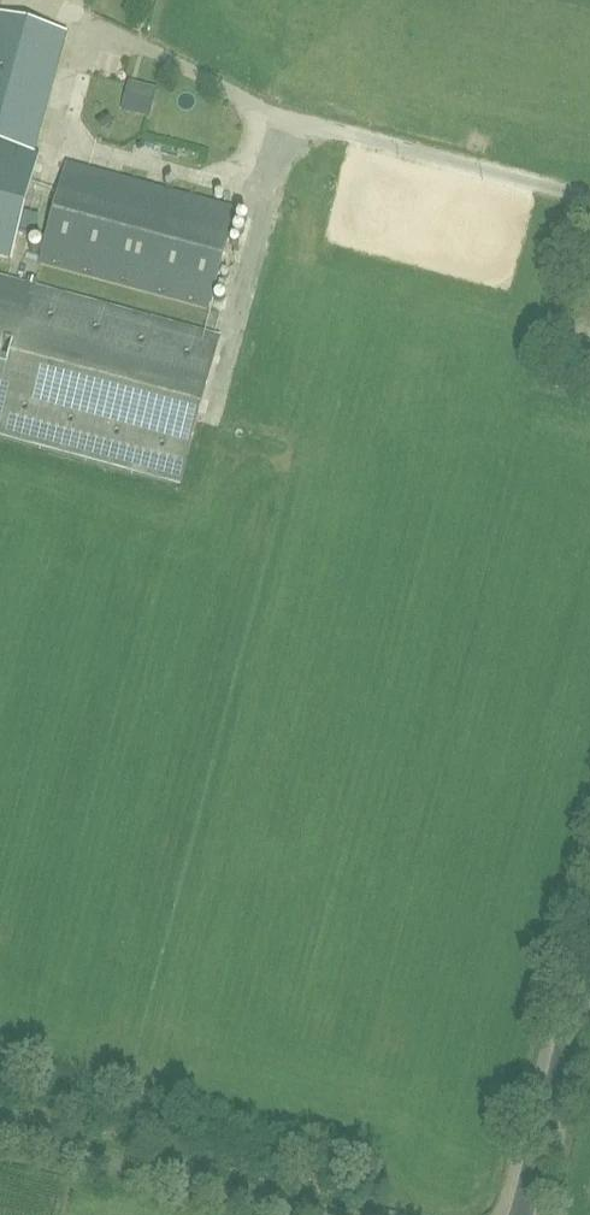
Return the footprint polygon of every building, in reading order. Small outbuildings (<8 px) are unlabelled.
[(34,152),(67,31),(0,13),(0,143),(34,152)] [(125,103),(151,113),(157,98),(131,88),(125,103)] [(10,260),(39,153),(34,152),(0,143),(0,257),(10,260)] [(39,264),(209,310),(236,210),(66,164),(39,264)] [(179,483),(219,337),(33,287),(0,278),(0,434),(179,483)]
